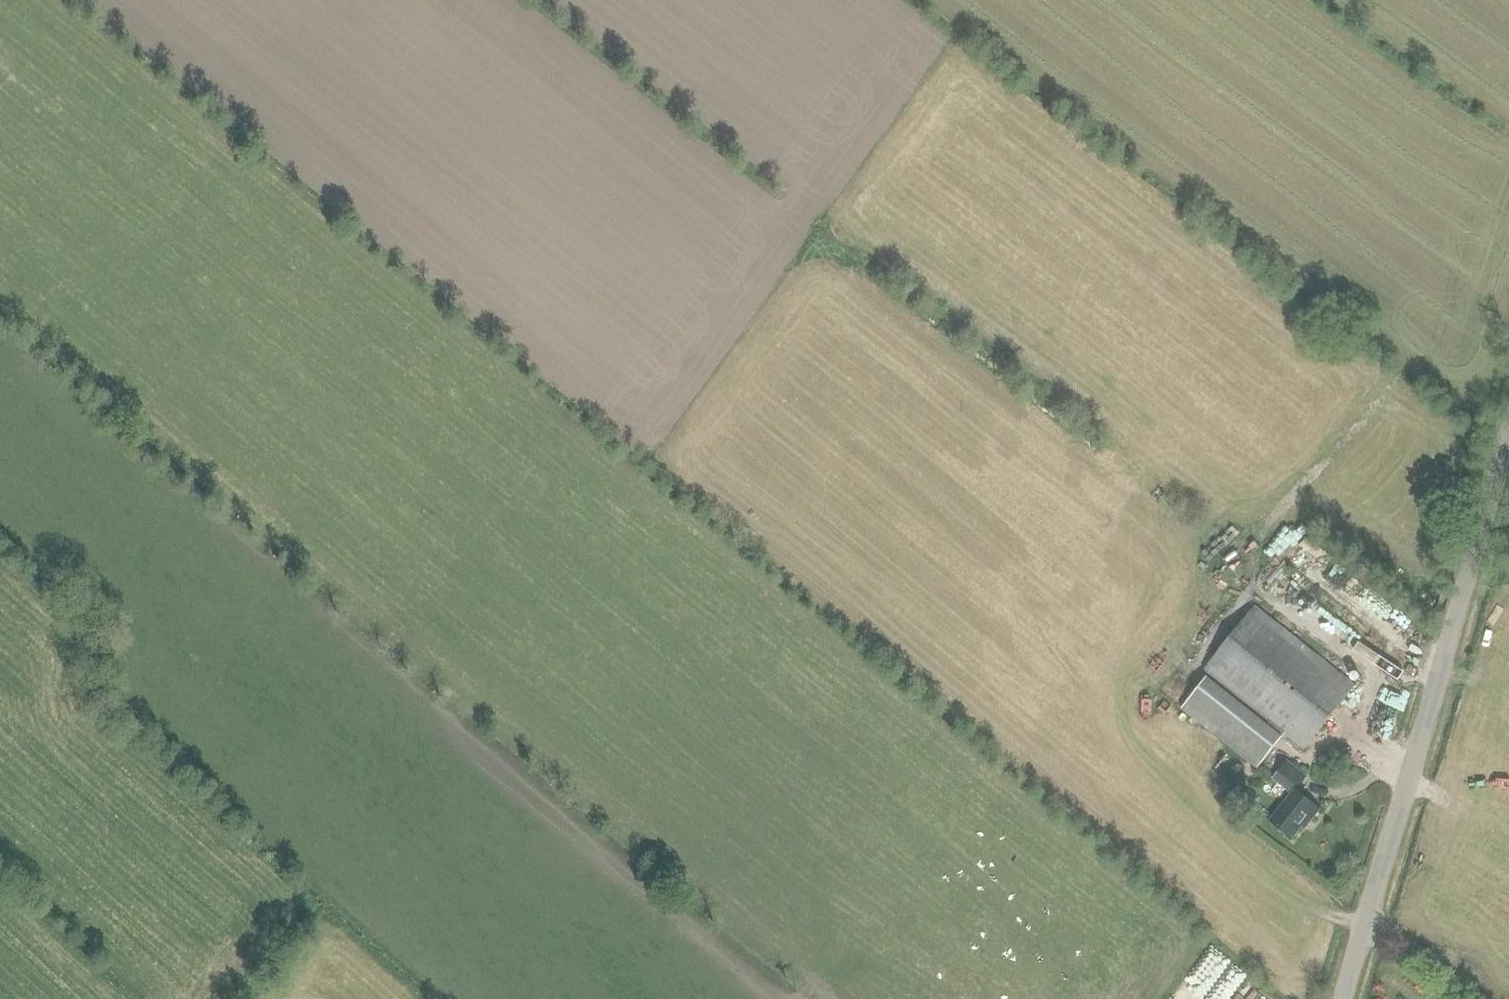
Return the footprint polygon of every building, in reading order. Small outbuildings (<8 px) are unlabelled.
[(1204,671),(1209,675),(1181,709),(1256,769),(1284,734),(1303,750),(1354,686),(1255,606),(1204,671)] [(1307,776),(1287,761),(1272,779),(1291,794),(1270,821),(1292,838),(1308,819),(1310,821),(1320,809),(1296,790),(1307,776)]
